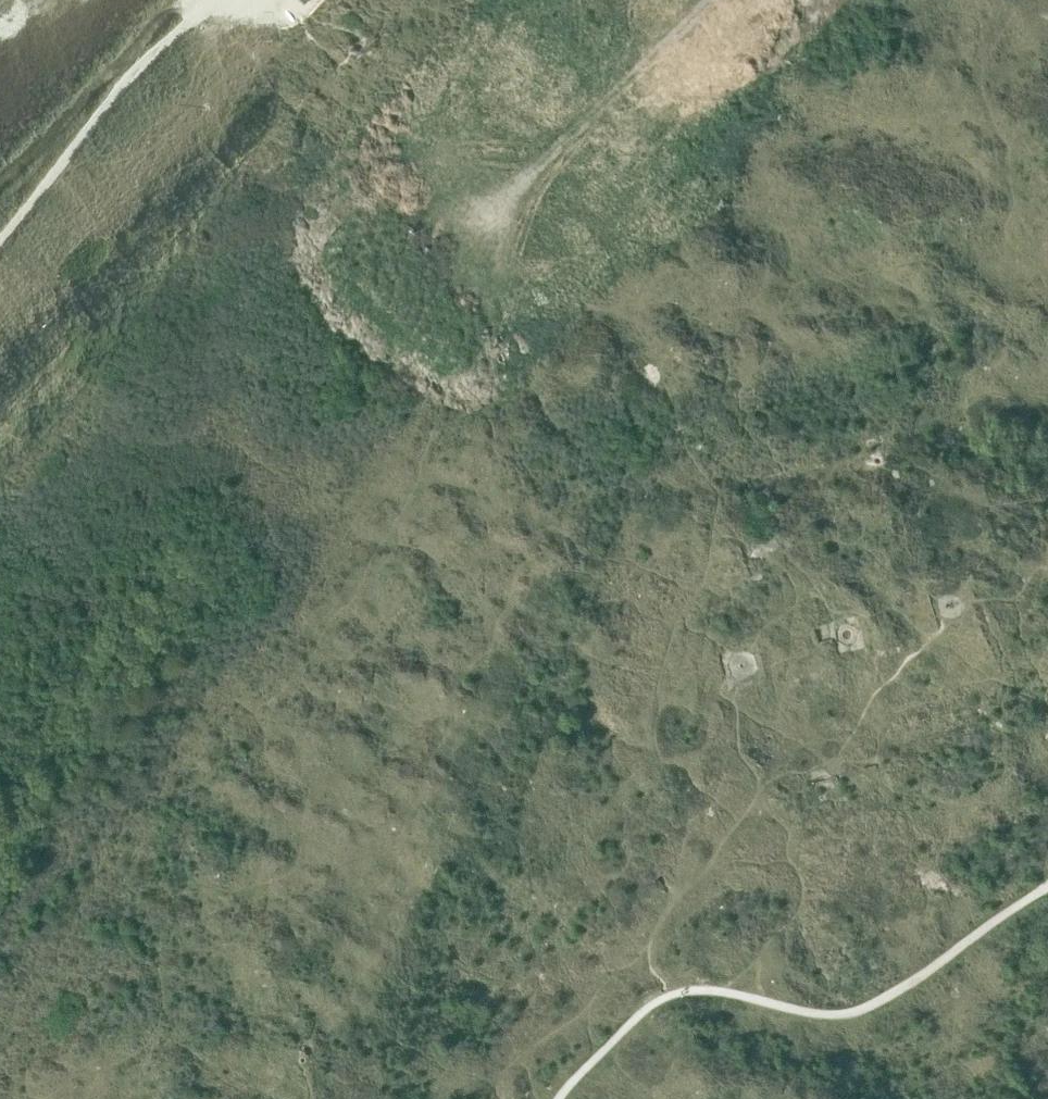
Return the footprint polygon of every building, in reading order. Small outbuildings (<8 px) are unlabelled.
[(293,9),(297,5),(303,0),(284,0),(293,9)]
